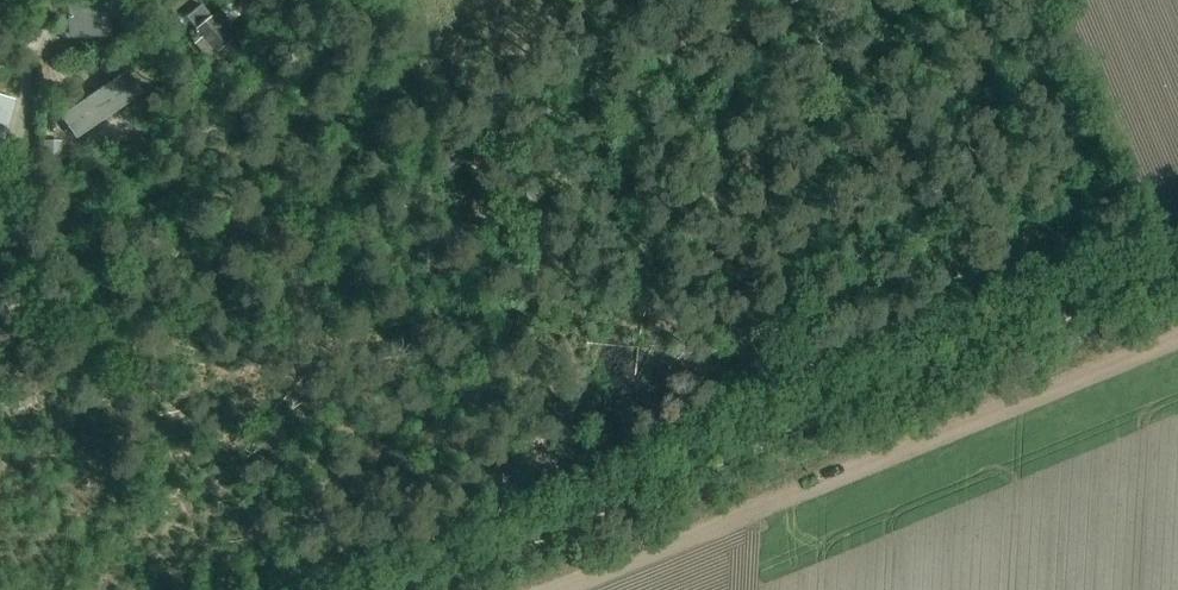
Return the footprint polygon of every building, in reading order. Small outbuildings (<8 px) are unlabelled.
[(110,17),(125,17),(125,5),(69,5),(69,36),(110,35),(110,17)] [(216,68),(238,49),(222,30),(229,24),(219,14),(212,19),(197,31),(203,39),(196,45),(216,68)] [(62,116),(74,134),(128,97),(116,79),(62,116)] [(0,151),(14,102),(0,98),(0,151)]
